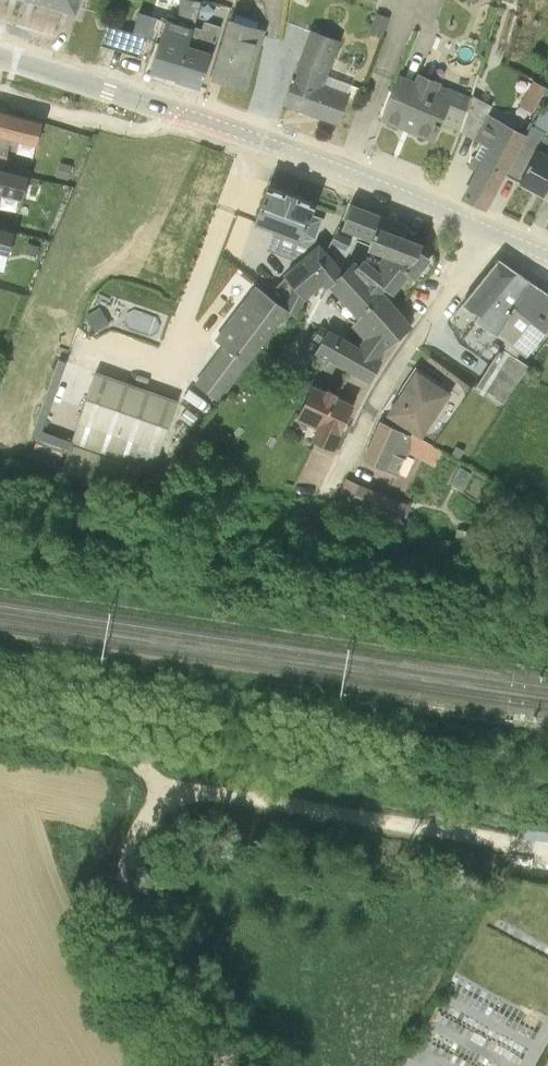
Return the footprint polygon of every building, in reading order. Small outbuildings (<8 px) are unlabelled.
[(19,31),(28,0),(0,0),(0,26),(19,31)] [(45,39),(57,0),(28,0),(19,31),(45,39)] [(71,46),(83,8),(57,0),(45,39),(71,46)] [(394,16),(408,20),(413,0),(398,0),(394,16)] [(164,54),(157,76),(148,105),(173,113),(190,58),(198,34),(186,31),(189,13),(161,6),(155,25),(178,31),(176,58),(164,54)] [(157,76),(164,54),(136,45),(129,66),(103,58),(97,79),(135,91),(141,71),(157,76)] [(238,120),(256,61),(254,61),(256,54),(249,52),(234,47),(232,46),(212,111),(238,120)] [(190,58),(173,113),(198,121),(217,59),(202,54),(200,62),(190,58)] [(332,60),(315,54),(285,138),(338,158),(347,132),(359,136),(365,118),(352,112),(351,118),(326,109),(340,73),(328,69),(332,60)] [(256,61),(238,120),(246,122),(264,64),(256,61)] [(416,115),(401,108),(387,143),(416,155),(414,164),(435,172),(442,156),(462,163),(461,166),(463,167),(474,130),(420,108),(416,115)] [(522,140),(534,146),(544,127),(547,130),(547,131),(547,122),(535,114),(522,140)] [(490,148),(495,141),(475,129),(474,130),(463,167),(483,178),(470,201),(478,205),(464,233),(487,243),(505,209),(526,169),(490,148)] [(547,139),(535,158),(532,158),(526,169),(505,209),(546,230),(547,226),(547,139)] [(1,191),(5,173),(32,180),(38,158),(0,147),(0,191),(1,191)] [(55,198),(52,213),(65,215),(68,201),(55,198)] [(18,236),(24,212),(0,206),(0,231),(18,236)] [(298,298),(309,288),(322,254),(309,249),(313,239),(296,232),(285,228),(268,222),(253,260),(272,267),(265,287),(298,298)] [(327,288),(318,278),(309,288),(298,298),(266,330),(287,348),(295,353),(304,335),(322,321),(326,324),(329,323),(339,335),(335,339),(355,358),(384,383),(386,379),(389,383),(408,366),(383,327),(385,323),(387,325),(391,329),(408,308),(415,314),(417,315),(419,315),(421,315),(423,315),(424,315),(426,314),(427,313),(434,304),(435,303),(436,301),(436,299),(436,297),(436,296),(435,294),(433,287),(432,286),(431,284),(430,283),(428,283),(402,273),(406,263),(380,253),(351,242),(343,262),(338,261),(327,288)] [(6,289),(12,267),(0,264),(0,288),(6,289)] [(519,309),(501,297),(466,339),(482,352),(478,356),(482,360),(519,309)] [(519,309),(482,360),(498,373),(533,319),(519,309)] [(533,319),(498,373),(509,377),(478,423),(506,441),(530,404),(519,397),(522,390),(528,393),(547,364),(547,329),(533,319)] [(287,348),(266,330),(253,321),(212,375),(221,381),(192,420),(217,439),(287,348)] [(97,344),(82,353),(92,369),(107,360),(97,344)] [(375,397),(354,386),(318,367),(313,375),(320,379),(311,394),(326,403),(331,395),(372,416),(379,403),(381,400),(375,397)] [(54,396),(27,474),(32,476),(28,487),(57,497),(63,480),(37,471),(62,398),(54,396)] [(70,484),(61,511),(131,521),(136,507),(149,512),(174,438),(92,408),(66,482),(70,484)] [(451,431),(417,409),(389,453),(411,469),(422,477),(451,431)] [(312,425),(351,443),(353,439),(314,420),(312,425)] [(351,443),(312,425),(310,424),(294,457),(316,465),(311,476),(331,486),(351,443)] [(382,460),(364,498),(398,513),(409,488),(435,504),(443,489),(422,477),(411,469),(409,472),(382,460)] [(461,503),(451,521),(463,527),(473,510),(461,503)] [(351,540),(358,524),(345,517),(338,533),(351,540)]
